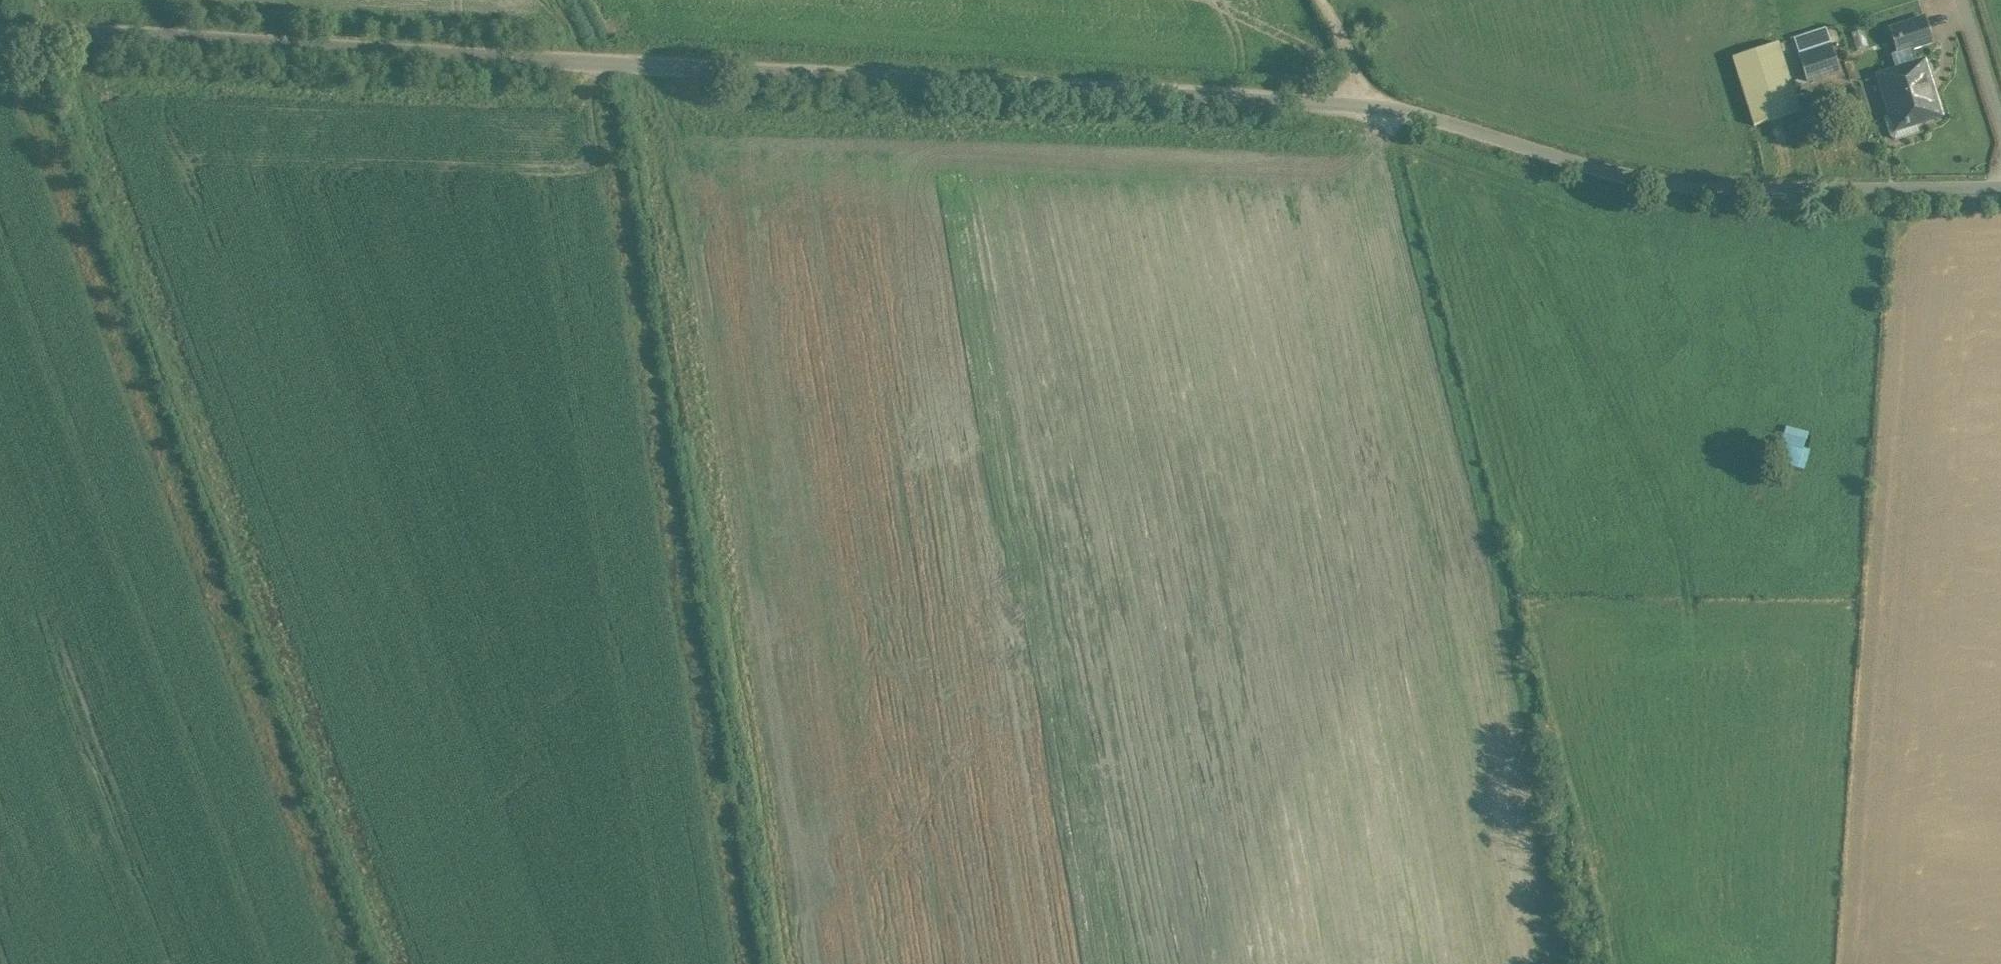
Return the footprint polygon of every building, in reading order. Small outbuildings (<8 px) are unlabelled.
[(1925,20),(1890,30),(1898,55),(1933,44),(1925,20)] [(1798,112),(1777,45),(1730,59),(1751,126),(1798,112)] [(1831,50),(1801,60),(1808,83),(1838,73),(1831,50)] [(1924,64),(1877,78),(1890,116),(1883,118),(1890,139),(1895,142),(1920,134),(1917,125),(1939,118),(1928,83),(1930,82),(1924,64)] [(1803,467),(1810,432),(1780,426),(1773,461),(1803,467)]
